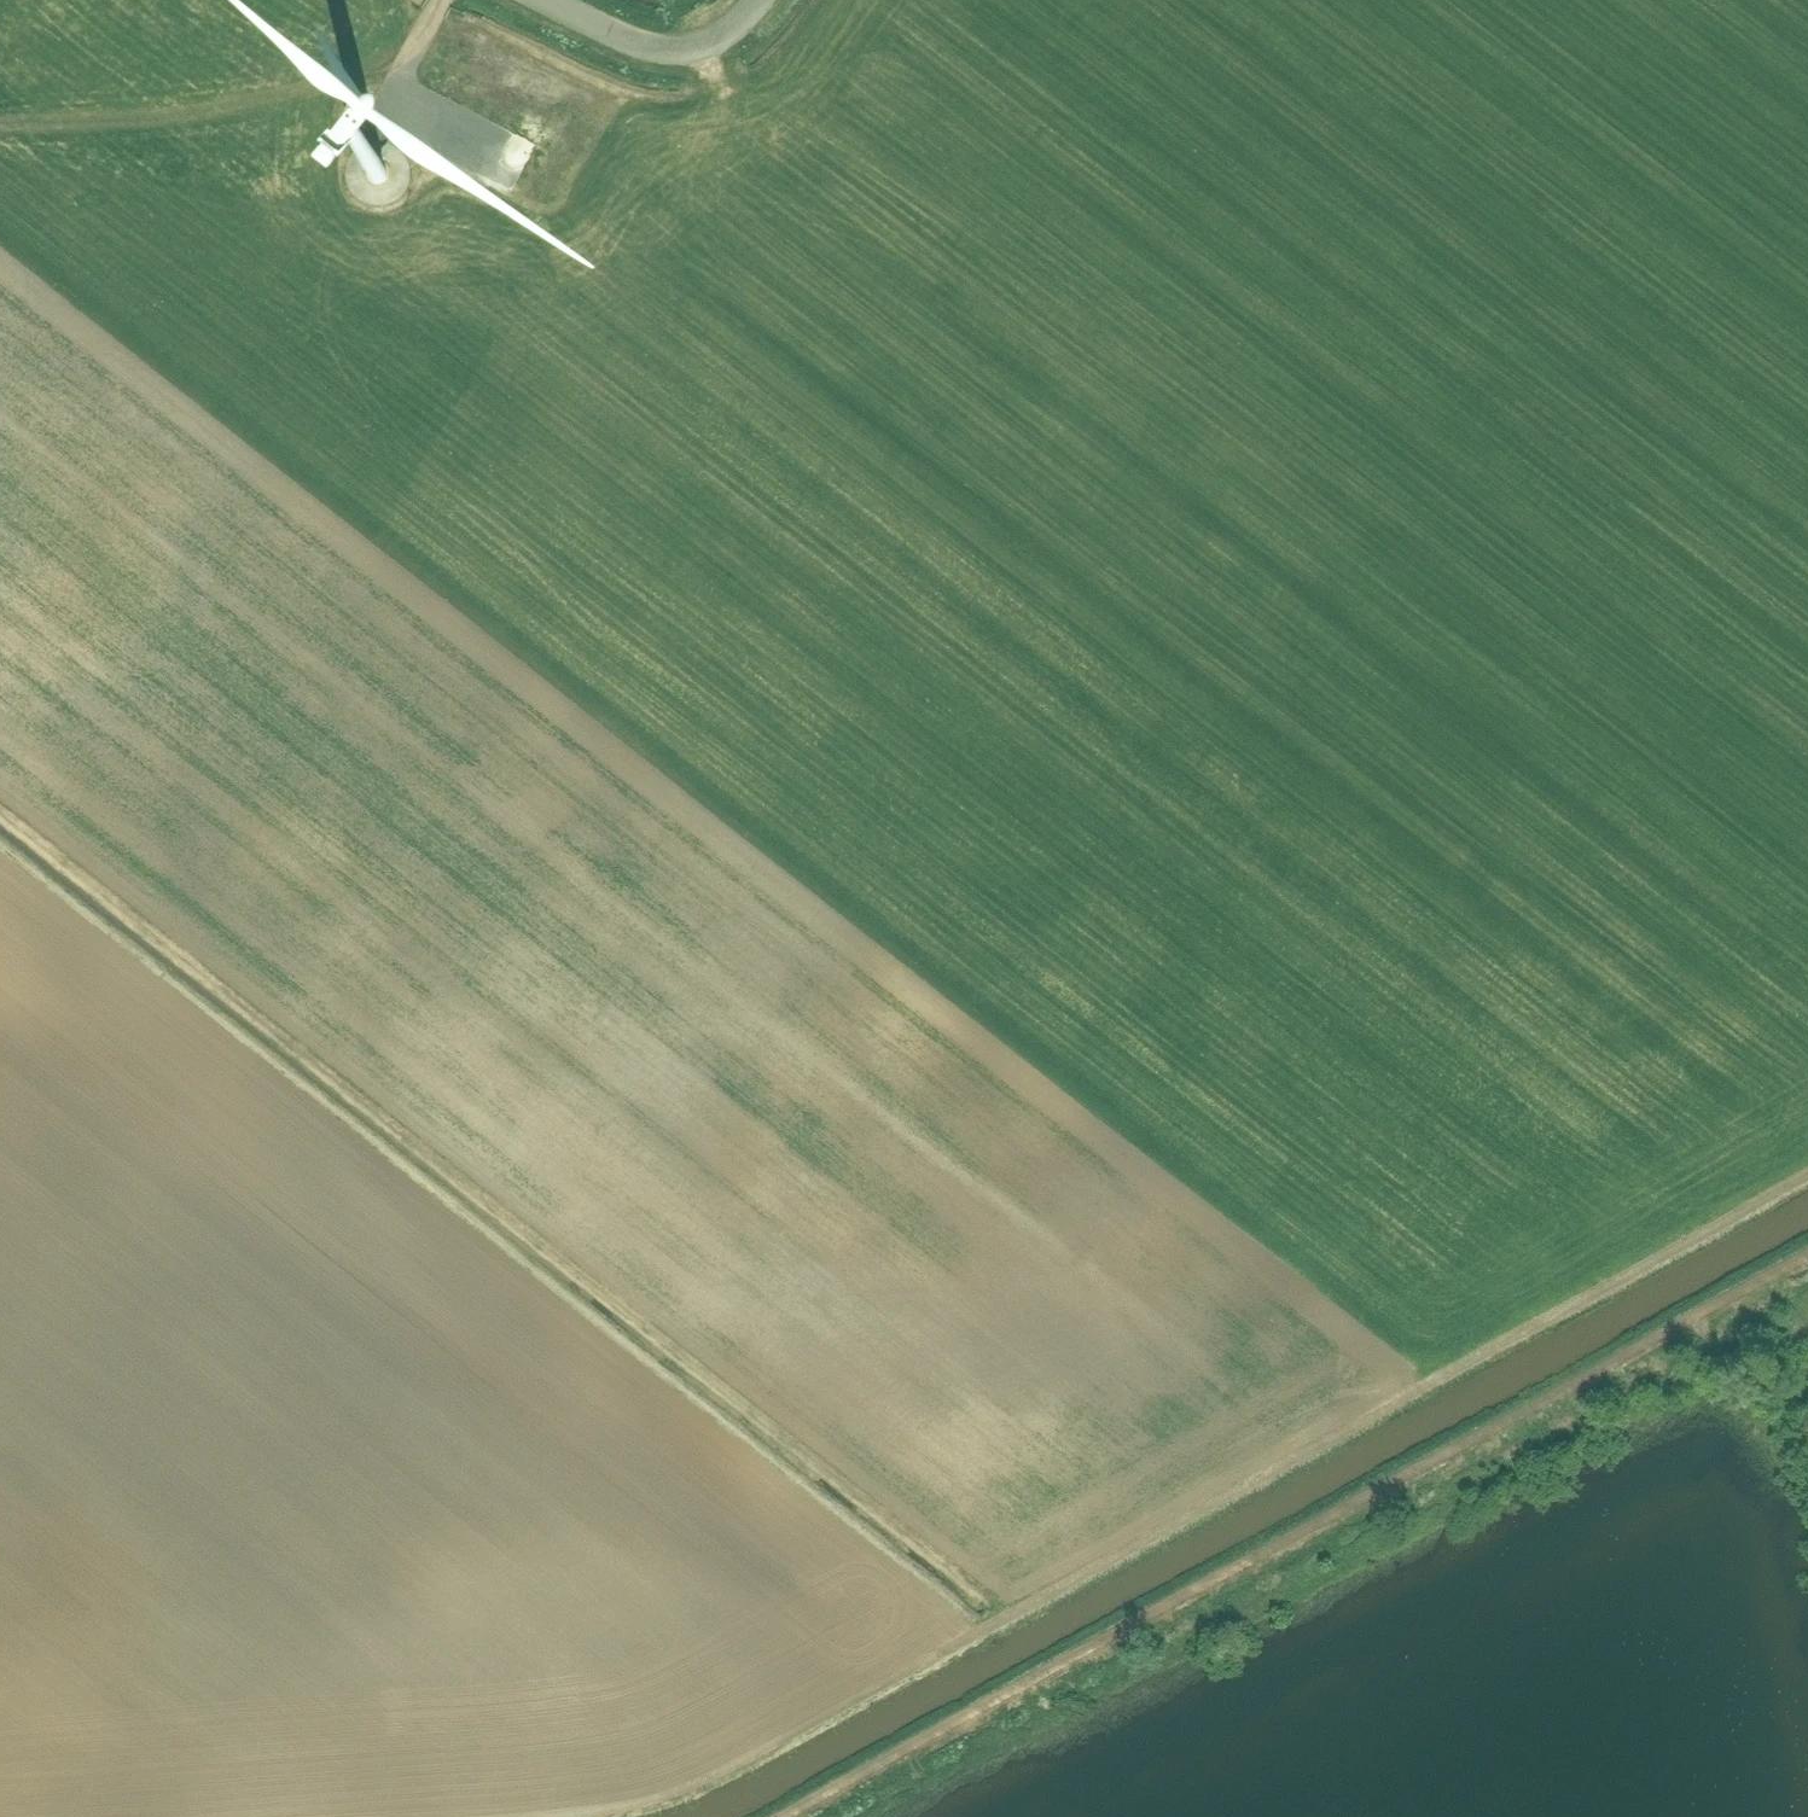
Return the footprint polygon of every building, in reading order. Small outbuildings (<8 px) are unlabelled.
[(370,172),(369,176),(370,179),(373,182),(376,184),(380,184),(383,182),(386,179),(387,176),(386,172),(383,169),(380,167),(376,167),(373,169),(370,172)]
